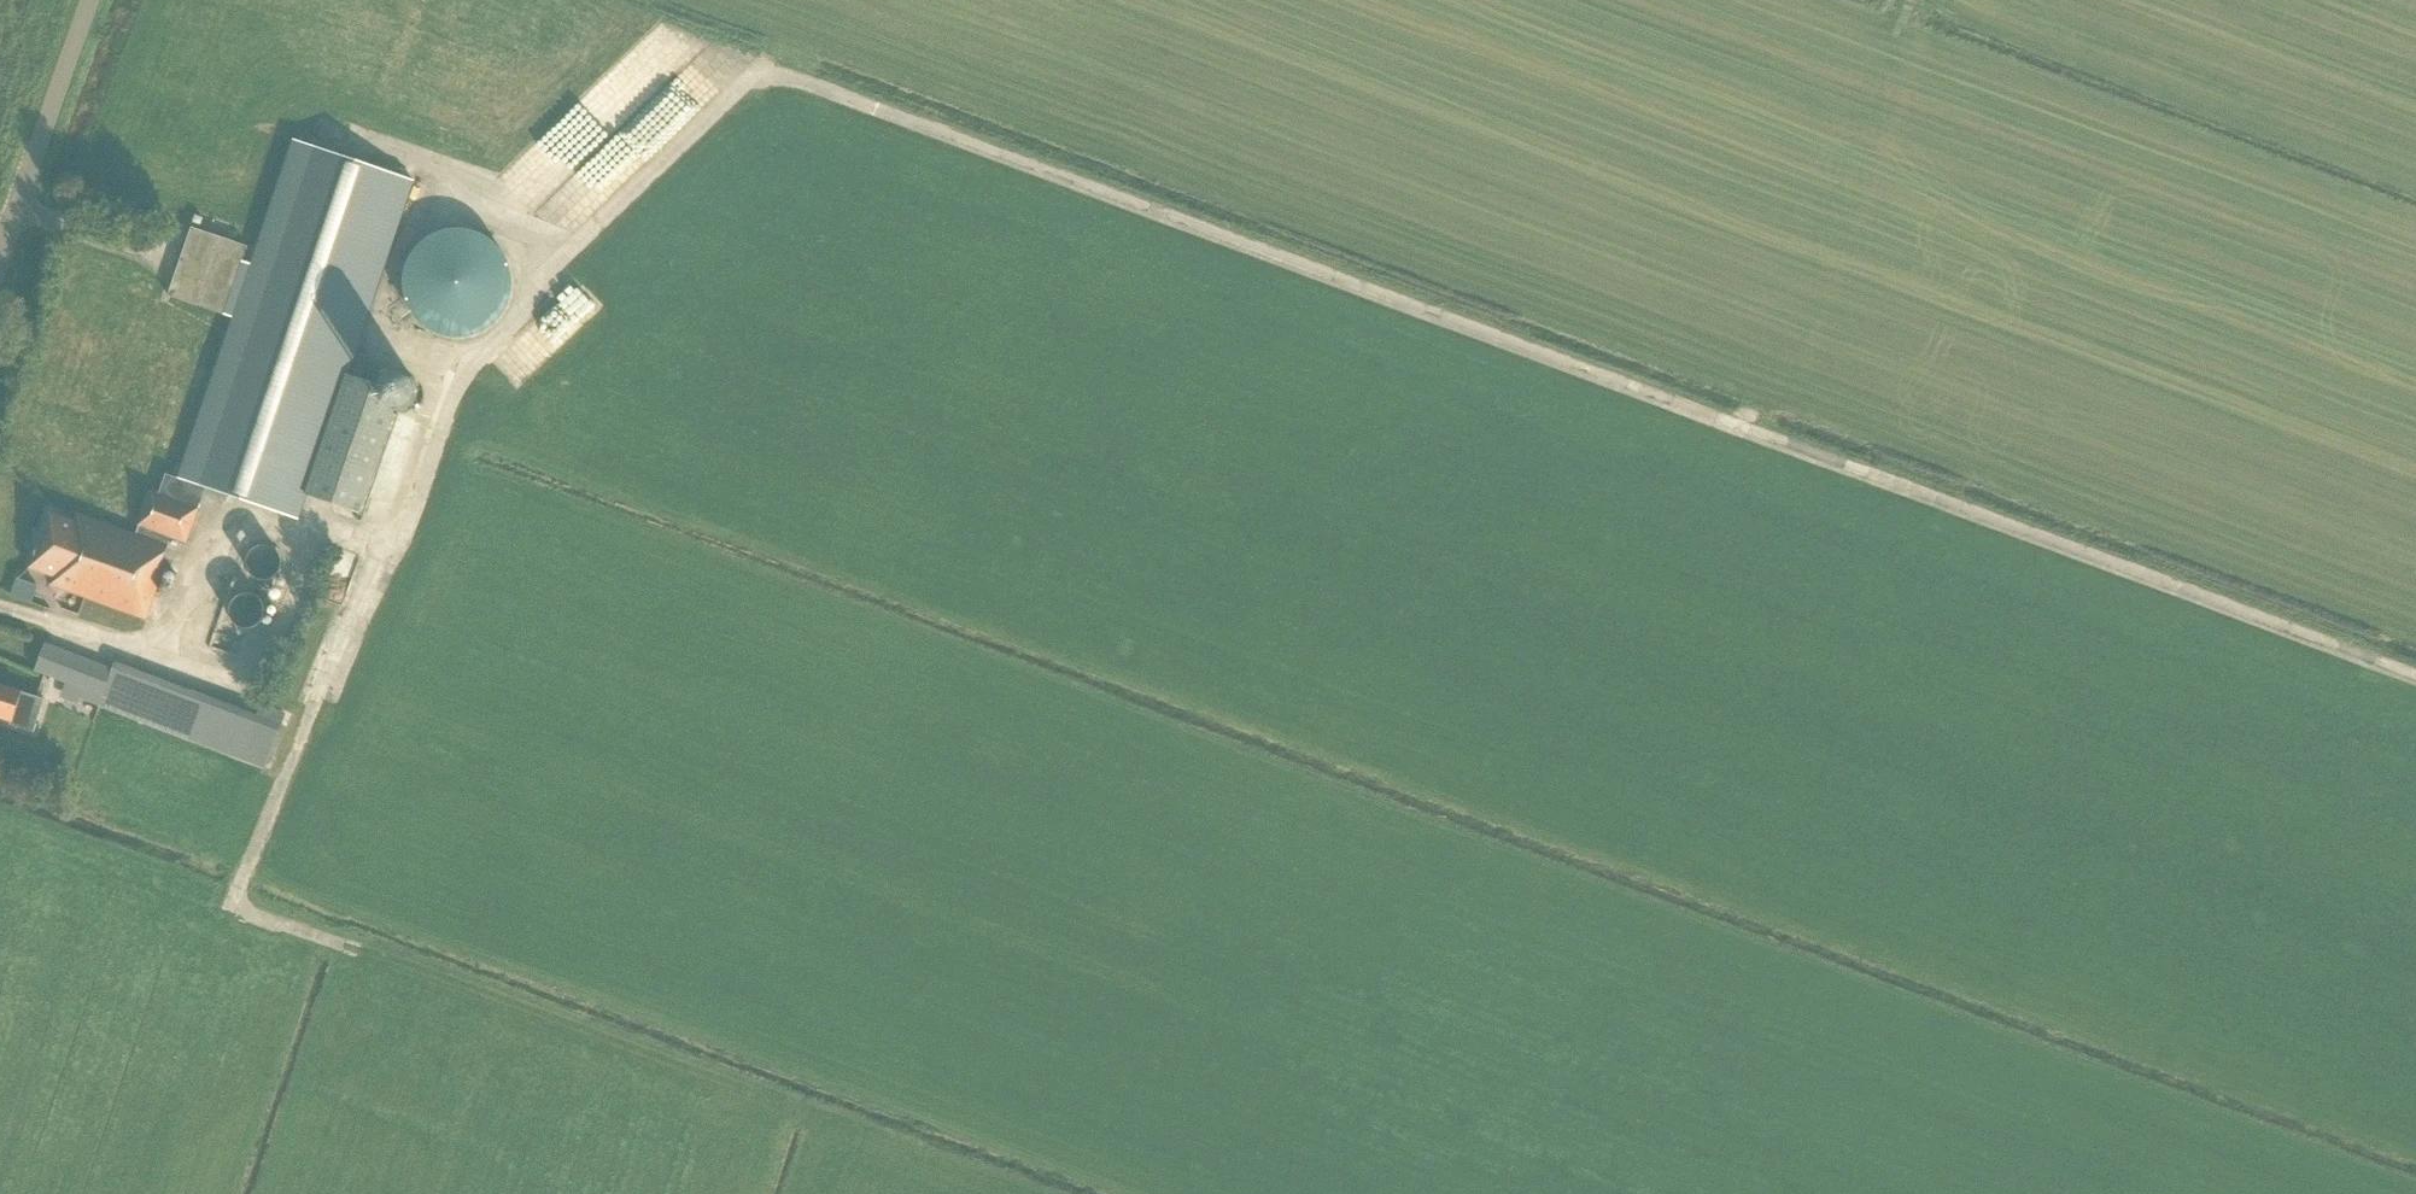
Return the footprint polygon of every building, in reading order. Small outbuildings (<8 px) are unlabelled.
[(565,236),(715,91),(686,61),(671,76),(655,59),(648,65),(632,48),(514,161),(527,175),(523,178),(543,199),(526,215),(548,237),(557,228),(565,236)] [(402,393),(348,375),(414,181),(299,142),(256,266),(243,262),(248,247),(192,227),(169,296),(224,315),(233,289),(247,294),(184,479),(183,481),(166,475),(159,494),(156,493),(152,491),(139,526),(136,535),(78,513),(75,522),(50,512),(30,568),(54,577),(51,585),(146,620),(165,569),(160,567),(171,538),(187,543),(199,510),(199,509),(206,488),(211,490),(298,519),(306,496),(360,514),(402,393)] [(201,226),(203,219),(196,216),(194,223),(201,226)] [(510,267),(507,259),(503,252),(498,246),(492,240),(485,236),(477,232),(469,230),(461,229),(453,229),(445,230),(437,233),(430,236),(423,241),(417,247),(412,253),(408,260),(405,268),(403,276),(403,284),(404,293),(406,301),(409,308),(413,315),(418,322),(424,327),(431,332),(439,335),(446,337),(455,339),(463,338),(471,337),(479,335),(486,331),(493,326),(499,320),(504,314),(508,307),(511,299),(513,291),(513,283),(512,275),(510,267)] [(414,444),(422,423),(397,413),(388,434),(414,444)] [(196,629),(219,633),(225,600),(201,596),(196,629)] [(261,763),(277,720),(110,659),(104,673),(91,669),(95,658),(40,638),(30,665),(63,677),(59,689),(261,763)] [(37,718),(38,719),(44,700),(0,685),(0,718),(11,722),(10,725),(33,732),(37,718)]
